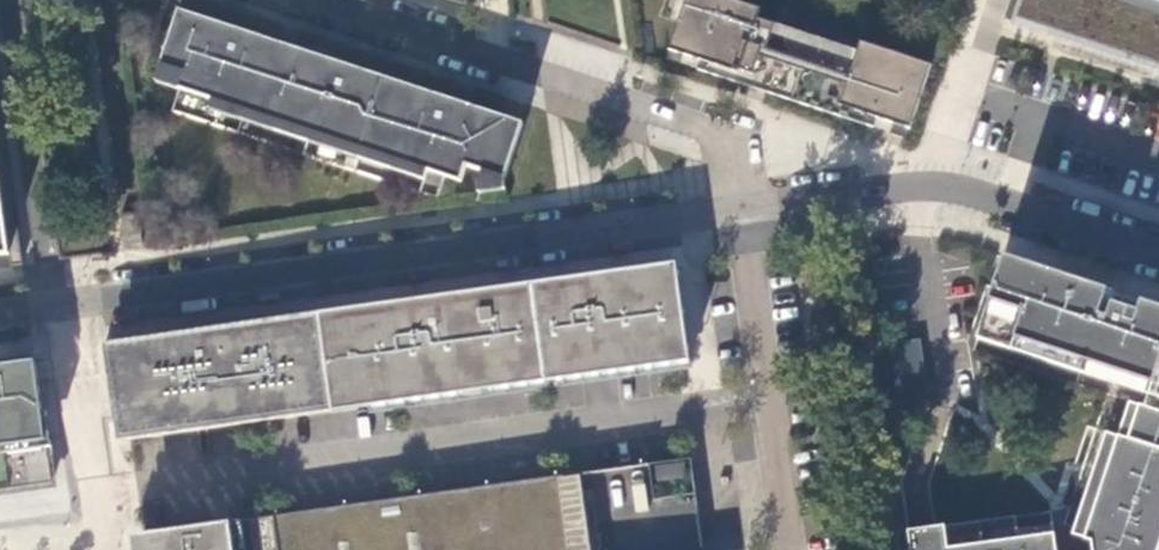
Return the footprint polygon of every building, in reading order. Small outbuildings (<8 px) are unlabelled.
[(931,66),(860,42),(857,52),(789,29),(781,54),(766,49),(774,24),(757,19),(760,9),(732,0),(686,0),(669,51),(703,63),(700,71),(872,128),(874,119),(909,130),(931,66)] [(1015,21),(1158,67),(1158,0),(1022,0),(1015,21)] [(506,180),(524,124),(511,120),(180,10),(164,62),(188,70),(182,89),(447,177),(462,183),(468,167),(506,180)] [(9,255),(1,193),(12,192),(3,130),(0,130),(0,257),(9,255)] [(12,192),(1,193),(9,255),(11,267),(22,265),(12,192)] [(1142,302),(1138,312),(1124,307),(1112,303),(1107,318),(1100,315),(1108,291),(1004,257),(981,328),(1152,384),(1145,406),(1139,404),(1128,438),(1118,435),(1084,539),(1095,542),(1096,549),(1158,549),(1158,308),(1142,302)] [(681,364),(690,363),(676,265),(532,285),(300,317),(107,345),(113,391),(120,434),(122,441),(132,440),(165,435),(199,431),(209,429),(681,364)] [(921,340),(892,344),(901,406),(930,402),(921,340)] [(52,484),(36,370),(35,362),(0,367),(0,492),(1,492),(34,487),(52,484)] [(655,468),(657,483),(686,479),(684,463),(655,468)] [(142,535),(143,544),(144,549),(572,549),(562,477),(255,520),(235,522),(219,524),(146,535),(142,535)] [(908,532),(911,549),(1058,549),(1055,535),(1053,511),(1017,516),(923,529),(911,531),(908,532)] [(143,544),(142,535),(130,537),(132,549),(144,549),(143,544)]
